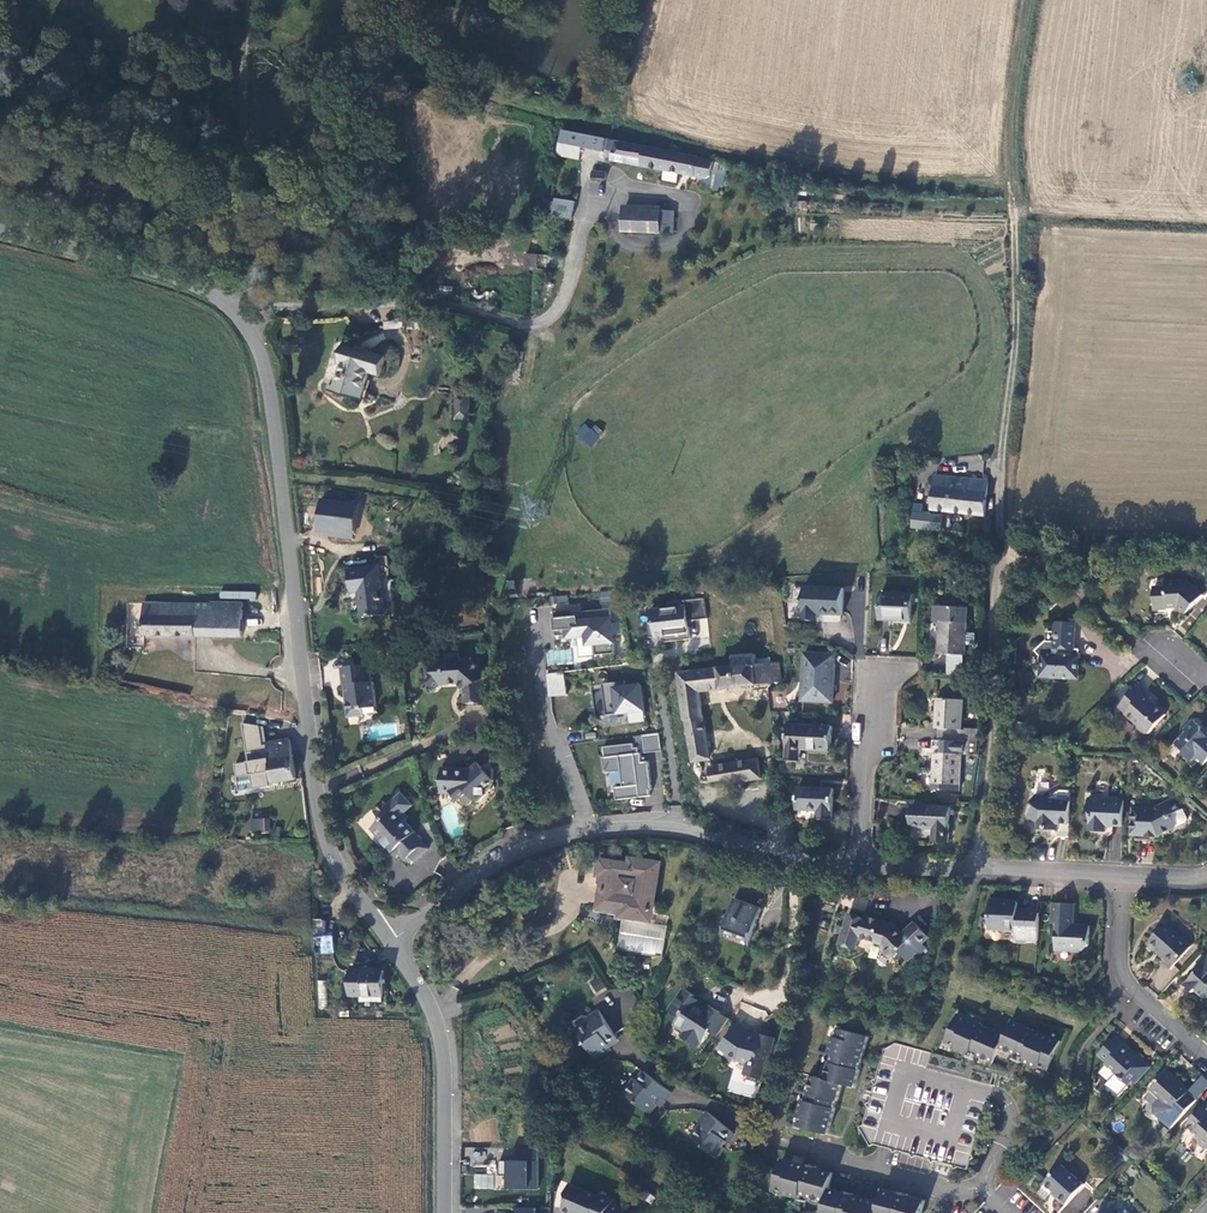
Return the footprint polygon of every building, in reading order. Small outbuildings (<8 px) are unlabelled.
[(411,98),(434,99),(434,91),(411,89),(411,98)] [(605,139),(572,133),(569,146),(603,153),(605,139)] [(706,180),(710,177),(713,162),(698,160),(698,158),(608,140),(606,153),(612,154),(611,162),(706,180)] [(553,161),(546,203),(545,205),(560,207),(564,208),(572,164),(553,161)] [(605,181),(606,173),(593,173),(592,180),(605,181)] [(587,199),(604,200),(605,183),(588,181),(587,199)] [(546,203),(534,203),(531,270),(557,272),(560,207),(545,205),(546,203)] [(672,234),(673,213),(640,212),(640,213),(622,212),(622,233),(659,234),(672,234)] [(420,329),(419,321),(406,322),(407,329),(407,330),(420,329)] [(407,329),(406,322),(385,323),(385,330),(407,329)] [(334,386),(330,385),(328,392),(361,401),(369,373),(381,376),(386,358),(369,352),(369,354),(356,351),(357,345),(344,341),(338,363),(341,364),(334,386)] [(468,421),(469,395),(456,395),(454,420),(468,421)] [(590,446),(601,434),(587,421),(575,433),(590,446)] [(894,466),(880,468),(880,475),(895,474),(894,466)] [(988,481),(935,475),(931,509),(984,515),(988,481)] [(352,538),(356,501),(316,498),(313,535),(352,538)] [(912,502),(909,528),(940,531),(942,513),(922,511),(922,503),(912,502)] [(987,552),(975,551),(975,562),(986,563),(987,552)] [(378,567),(349,571),(351,594),(359,593),(362,618),(383,615),(378,567)] [(1166,589),(1154,590),(1155,610),(1167,610),(1167,608),(1176,607),(1185,615),(1202,597),(1187,583),(1166,584),(1166,589)] [(843,589),(804,587),(803,620),(817,621),(817,614),(842,615),(843,589)] [(620,604),(619,593),(601,596),(602,606),(620,604)] [(911,595),(881,593),(880,620),(901,620),(901,617),(910,618),(911,595)] [(551,596),(552,612),(570,610),(568,595),(551,596)] [(709,620),(706,599),(670,603),(670,609),(654,611),(655,623),(649,624),(651,639),(666,637),(667,643),(691,640),(689,622),(709,620)] [(967,608),(934,606),(934,621),(940,622),(939,655),(965,656),(966,644),(974,645),(974,633),(966,632),(967,608)] [(211,608),(144,607),(143,639),(196,640),(196,638),(211,638),(211,640),(243,641),(243,607),(212,607),(211,608)] [(597,657),(616,655),(613,620),(612,620),(611,609),(579,613),(579,617),(573,618),(573,611),(555,613),(557,637),(566,636),(566,639),(582,637),(581,635),(588,634),(589,646),(595,645),(597,657)] [(1190,614),(1178,629),(1184,633),(1195,618),(1190,614)] [(1077,683),(1079,658),(1073,658),(1074,652),(1075,626),(1054,625),(1054,635),(1046,635),(1045,645),(1034,653),(1041,662),(1041,680),(1077,683)] [(546,650),(546,665),(572,665),(572,650),(546,650)] [(686,722),(692,762),(709,758),(700,693),(781,682),(778,662),(756,665),(755,654),(734,656),(734,666),(678,673),(684,722),(686,722)] [(835,655),(805,654),(802,702),(833,703),(835,655)] [(477,707),(488,706),(485,673),(473,662),(472,658),(461,659),(461,655),(447,655),(447,660),(432,661),(433,671),(425,680),(437,691),(444,682),(448,686),(460,685),(466,690),(467,705),(477,704),(477,707)] [(370,665),(342,668),(344,686),(346,686),(347,698),(350,697),(350,702),(348,705),(349,718),(364,716),(363,710),(377,708),(374,682),(372,682),(370,665)] [(551,698),(568,695),(565,673),(548,675),(551,698)] [(631,719),(646,717),(642,686),(627,687),(622,688),(622,686),(605,688),(608,716),(631,714),(631,719)] [(1126,686),(1117,698),(1122,704),(1118,709),(1138,726),(1138,730),(1143,735),(1148,735),(1165,716),(1150,703),(1150,699),(1137,688),(1133,692),(1126,686)] [(938,741),(977,743),(978,730),(962,729),(963,700),(937,699),(936,712),(939,712),(938,741)] [(1206,761),(1206,735),(1205,737),(1201,733),(1201,730),(1192,722),(1184,730),(1183,735),(1175,745),(1183,753),(1184,757),(1190,763),(1193,760),(1201,768),(1206,761)] [(832,728),(788,724),(787,761),(800,761),(801,749),(831,751),(832,728)] [(646,754),(663,752),(661,734),(644,736),(646,754)] [(977,756),(977,743),(938,741),(938,754),(937,770),(933,771),(933,790),(960,792),(961,755),(977,756)] [(291,744),(251,750),(254,788),(298,781),(291,744)] [(643,763),(642,754),(604,759),(606,774),(622,772),(624,787),(616,788),(618,801),(651,797),(650,791),(653,791),(649,762),(643,763)] [(758,759),(709,767),(712,780),(727,779),(728,784),(761,779),(758,759)] [(460,802),(462,800),(468,795),(474,801),(478,804),(487,796),(487,790),(494,791),(494,784),(496,782),(494,781),(495,770),(484,770),(479,764),(471,770),(442,769),(441,794),(453,795),(460,802)] [(799,788),(798,802),(798,810),(819,811),(819,819),(832,820),(833,789),(799,788)] [(1058,826),(1068,826),(1070,790),(1059,790),(1050,795),(1046,800),(1046,804),(1036,798),(1030,806),(1033,809),(1025,821),(1038,826),(1038,831),(1053,832),(1053,826),(1058,826)] [(391,846),(389,848),(398,858),(401,855),(407,861),(411,857),(416,862),(430,849),(416,833),(417,833),(406,821),(410,818),(406,813),(414,806),(403,793),(389,805),(386,802),(375,812),(382,820),(372,829),(383,841),(385,839),(391,846)] [(468,795),(462,800),(463,801),(463,803),(465,804),(466,804),(468,805),(469,805),(471,804),(472,803),(473,802),(474,801),(468,795)] [(1113,829),(1122,829),(1124,804),(1103,803),(1101,800),(1093,800),(1090,802),(1088,802),(1088,813),(1090,817),(1089,834),(1106,835),(1106,828),(1113,829)] [(1132,810),(1131,824),(1137,832),(1137,838),(1157,839),(1183,826),(1184,822),(1179,812),(1176,814),(1170,801),(1150,811),(1132,810)] [(950,808),(912,806),(911,826),(934,827),(933,840),(949,841),(950,808)] [(273,822),(263,823),(263,832),(273,832),(273,822)] [(1058,839),(1068,839),(1068,826),(1058,826),(1053,826),(1053,832),(1058,832),(1058,839)] [(383,841),(389,848),(391,846),(385,839),(383,841)] [(663,958),(667,927),(653,925),(653,921),(646,920),(648,910),(651,911),(658,865),(631,862),(631,867),(602,863),(600,876),(604,876),(600,907),(623,911),(622,916),(623,916),(623,921),(618,951),(663,958)] [(623,916),(622,916),(623,911),(600,907),(604,876),(600,876),(597,875),(596,884),(599,885),(595,912),(615,915),(614,920),(623,921),(623,916)] [(865,910),(867,900),(856,897),(854,908),(865,910)] [(762,909),(734,900),(723,932),(750,941),(762,909)] [(1037,941),(1038,913),(1025,912),(1025,913),(1020,913),(1014,907),(1014,904),(1011,902),(989,901),(989,927),(999,928),(1002,931),(1014,932),(1014,939),(1037,941)] [(1074,905),(1053,904),(1052,925),(1056,926),(1056,951),(1082,952),(1088,947),(1089,926),(1074,926),(1074,905)] [(867,921),(853,916),(851,920),(849,927),(846,926),(841,946),(858,951),(861,939),(883,946),(883,952),(888,958),(897,960),(903,954),(911,961),(918,955),(921,957),(928,950),(924,946),(930,940),(915,923),(903,933),(899,930),(896,932),(893,930),(882,926),(883,922),(871,919),(867,921)] [(326,924),(314,923),(315,934),(317,958),(335,955),(335,936),(327,936),(326,924)] [(1191,947),(1167,924),(1149,945),(1158,953),(1160,951),(1175,965),(1191,947)] [(1197,969),(1200,971),(1196,975),(1185,987),(1193,995),(1195,993),(1204,1000),(1206,1000),(1206,960),(1206,959),(1197,969)] [(385,973),(354,973),(353,998),(365,998),(366,1003),(384,1003),(385,973)] [(599,976),(588,981),(595,995),(606,989),(599,976)] [(710,1029),(720,1014),(708,1005),(706,1009),(692,1000),(694,996),(683,989),(668,1011),(679,1018),(674,1025),(685,1033),(687,1041),(697,1048),(701,1043),(702,1044),(710,1032),(711,1030),(710,1029)] [(505,995),(490,998),(491,1005),(506,1001),(505,995)] [(617,1041),(599,1012),(590,1018),(589,1022),(576,1031),(594,1059),(605,1052),(604,1049),(617,1041)] [(710,1032),(717,1037),(729,1019),(720,1014),(710,1029),(711,1030),(710,1032)] [(969,1056),(971,1052),(972,1049),(979,1052),(978,1055),(977,1057),(994,1064),(1000,1049),(1016,1056),(1017,1054),(1018,1051),(1026,1054),(1024,1057),(1023,1061),(1039,1068),(1040,1066),(1049,1070),(1061,1042),(1035,1031),(1035,1032),(1028,1029),(1028,1028),(1011,1021),(1006,1035),(989,1028),(989,1030),(980,1026),(981,1025),(958,1015),(946,1043),(954,1046),(953,1049),(969,1056)] [(751,1034),(737,1025),(721,1048),(737,1060),(748,1064),(745,1074),(763,1079),(769,1057),(770,1058),(775,1039),(763,1036),(763,1037),(756,1035),(756,1038),(750,1037),(751,1034)] [(832,1054),(836,1055),(839,1056),(837,1064),(834,1063),(833,1063),(828,1080),(815,1077),(810,1094),(812,1094),(816,1095),(814,1102),(810,1101),(806,1100),(801,1118),(803,1119),(801,1127),(829,1135),(837,1109),(835,1108),(837,1102),(839,1101),(844,1085),(856,1088),(861,1071),(859,1071),(862,1063),(864,1063),(871,1037),(841,1029),(838,1037),(836,1037),(832,1054)] [(1119,1097),(1135,1080),(1134,1074),(1141,1074),(1146,1068),(1114,1038),(1102,1052),(1101,1056),(1108,1062),(1105,1066),(1114,1074),(1105,1084),(1119,1097)] [(1074,1072),(1075,1059),(1071,1059),(1067,1058),(1066,1071),(1074,1072)] [(671,1093),(643,1072),(637,1081),(633,1082),(623,1094),(650,1115),(659,1103),(661,1100),(664,1101),(671,1093)] [(1178,1121),(1196,1101),(1188,1094),(1189,1093),(1165,1072),(1150,1090),(1172,1110),(1170,1113),(1178,1121)] [(1205,1107),(1185,1129),(1192,1135),(1192,1136),(1197,1141),(1197,1146),(1203,1153),(1206,1152),(1206,1109),(1205,1107)] [(701,1121),(701,1125),(691,1138),(717,1159),(726,1149),(723,1147),(734,1134),(708,1113),(701,1121)] [(508,1189),(538,1189),(538,1149),(519,1149),(519,1161),(499,1161),(499,1176),(508,1176),(508,1189)] [(803,1193),(804,1190),(810,1192),(809,1195),(808,1196),(826,1201),(823,1212),(923,1212),(926,1204),(908,1198),(908,1200),(900,1198),(901,1196),(884,1191),(880,1204),(854,1197),(853,1198),(846,1196),(847,1194),(830,1189),(834,1173),(817,1168),(817,1169),(810,1167),(811,1166),(784,1158),(776,1187),(784,1189),(784,1192),(801,1197),(803,1193)] [(1084,1185),(1063,1166),(1046,1184),(1054,1193),(1053,1194),(1066,1205),(1084,1185)] [(493,1189),(494,1175),(474,1174),(474,1188),(493,1189)] [(613,1201),(598,1195),(597,1197),(567,1186),(563,1195),(565,1199),(560,1212),(563,1212),(605,1212),(613,1201)] [(605,1212),(623,1212),(620,1210),(622,1207),(613,1201),(605,1212)]
